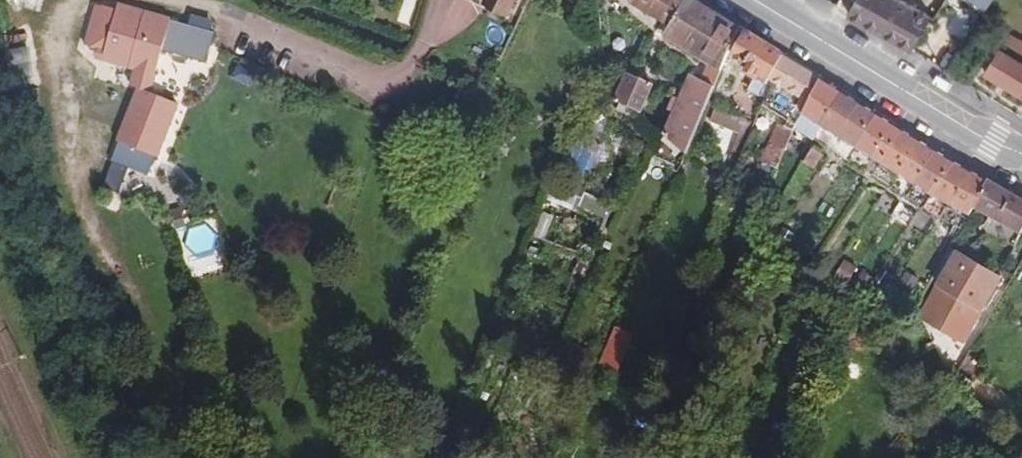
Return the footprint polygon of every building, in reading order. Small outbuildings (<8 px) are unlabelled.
[(483,4),(505,16),(514,0),(485,0),(483,4)] [(634,2),(632,4),(664,24),(678,0),(635,0),(634,2)] [(691,0),(687,0),(666,36),(712,58),(705,75),(694,70),(666,134),(687,152),(739,29),(691,0)] [(851,22),(915,60),(954,0),(940,0),(927,22),(890,0),(864,0),(851,22)] [(999,0),(990,0),(985,8),(992,12),(999,0)] [(109,31),(124,35),(131,9),(116,5),(114,10),(109,31)] [(205,60),(210,45),(214,32),(170,19),(163,45),(138,39),(124,35),(109,31),(114,10),(101,7),(93,37),(106,42),(104,50),(101,60),(127,67),(134,42),(160,49),(193,57),(205,60)] [(124,35),(138,39),(145,13),(131,9),(124,35)] [(163,45),(170,19),(145,13),(138,39),(163,45)] [(783,56),(747,34),(734,55),(744,62),(742,67),(766,81),(771,76),(783,56)] [(106,42),(93,37),(91,47),(104,50),(106,42)] [(134,42),(127,67),(153,74),(160,49),(134,42)] [(616,64),(618,56),(603,57),(604,66),(616,64)] [(783,56),(771,76),(773,78),(760,110),(789,123),(786,129),(795,133),(796,130),(803,115),(820,79),(783,56)] [(988,82),(1021,102),(1021,69),(1003,57),(988,82)] [(604,66),(605,72),(614,72),(616,64),(604,66)] [(617,100),(638,110),(651,83),(631,73),(617,100)] [(842,93),(820,79),(803,115),(821,127),(842,93)] [(121,134),(142,143),(160,96),(139,88),(121,134)] [(860,105),(842,93),(821,127),(838,138),(860,105)] [(140,150),(154,155),(175,102),(160,96),(142,143),(140,150)] [(709,118),(722,125),(729,109),(716,104),(709,118)] [(876,115),(860,105),(838,138),(854,148),(876,115)] [(722,125),(748,136),(755,121),(729,109),(722,125)] [(821,127),(803,115),(796,130),(814,141),(817,134),(821,127)] [(893,126),(876,115),(854,148),(872,160),(893,126)] [(599,153),(614,121),(605,117),(578,143),(599,153)] [(763,162),(778,168),(795,133),(786,129),(780,126),(763,162)] [(902,131),(893,126),(872,160),(880,165),(902,131)] [(918,141),(902,131),(880,165),(897,175),(918,141)] [(935,152),(918,141),(897,175),(915,185),(935,152)] [(815,170),(824,154),(816,148),(806,165),(815,170)] [(936,152),(935,152),(915,185),(931,195),(952,162),(936,152)] [(969,172),(952,162),(931,195),(950,206),(969,172)] [(988,183),(969,172),(950,206),(969,217),(973,209),(988,183)] [(988,183),(973,209),(1018,235),(1021,228),(1021,202),(988,183)] [(910,222),(915,214),(904,207),(899,214),(910,222)] [(923,239),(932,225),(919,216),(910,231),(923,239)] [(189,250),(212,251),(213,227),(190,226),(189,250)] [(962,240),(919,316),(960,341),(996,279),(964,260),(972,245),(962,240)] [(953,370),(956,365),(945,359),(943,363),(953,370)]
